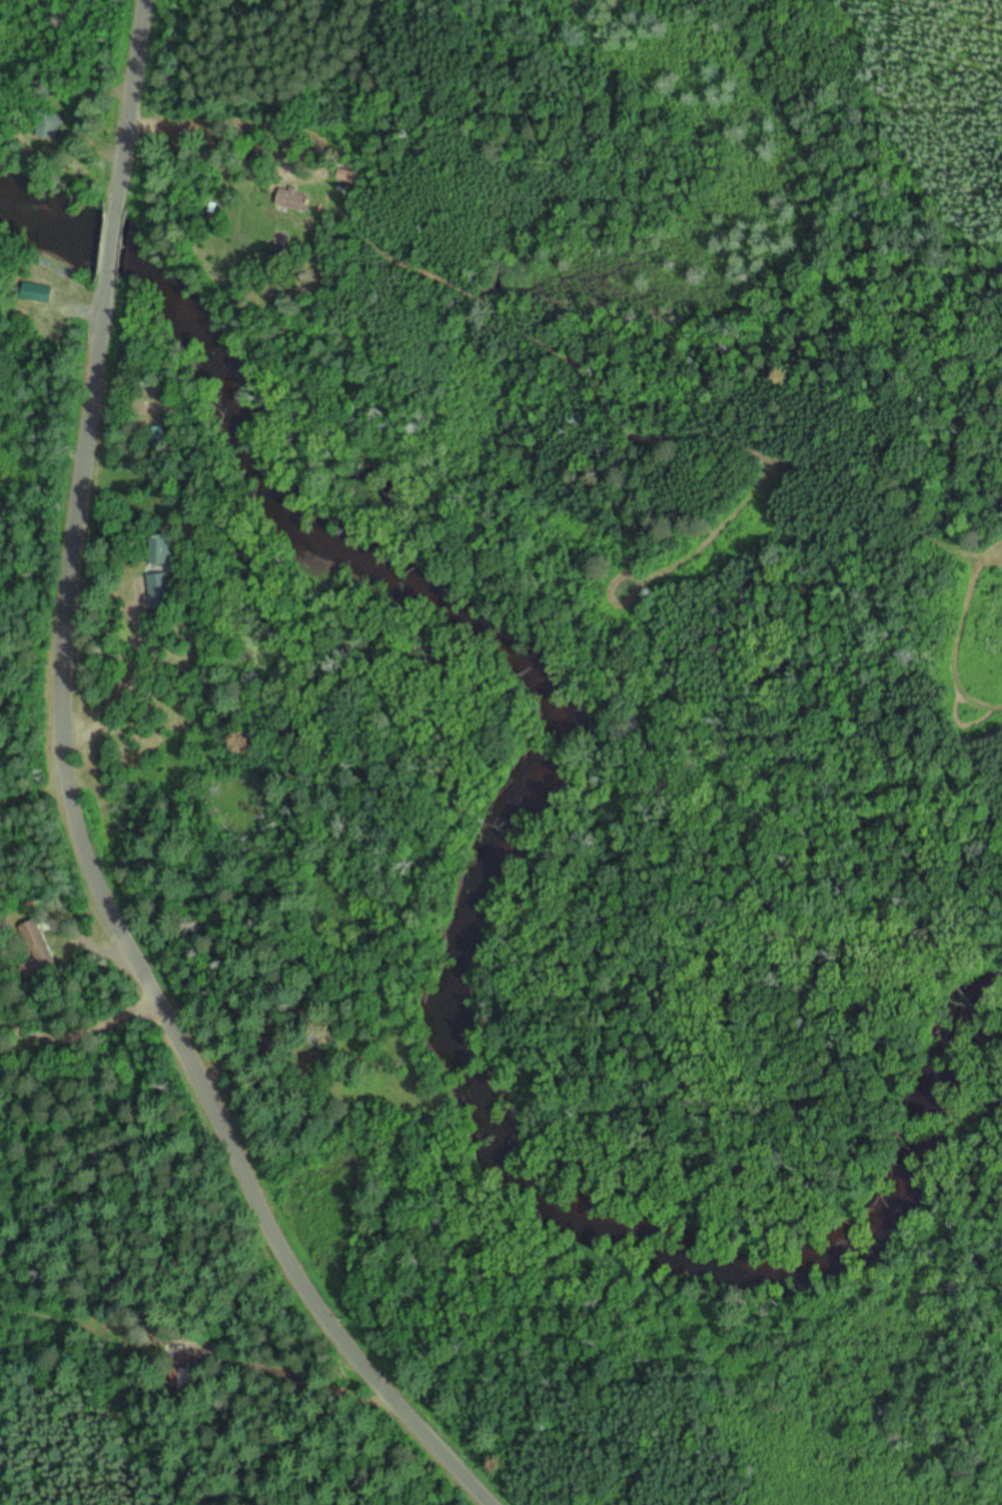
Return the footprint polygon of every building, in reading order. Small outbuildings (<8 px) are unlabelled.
[(37,140),(59,143),(62,117),(40,114),(37,140)] [(354,185),(357,170),(339,167),(336,182),(354,185)] [(276,207),(303,216),(309,199),(281,190),(276,207)] [(54,290),(25,284),(22,301),(51,307),(54,290)] [(171,417),(151,411),(150,417),(170,423),(171,417)] [(158,430),(150,431),(151,441),(159,440),(158,430)] [(151,567),(176,567),(176,536),(151,536),(151,567)] [(151,610),(175,608),(173,575),(149,577),(151,610)] [(22,936),(36,974),(54,967),(40,929),(22,936)] [(175,1392),(195,1392),(195,1371),(175,1371),(175,1392)]
